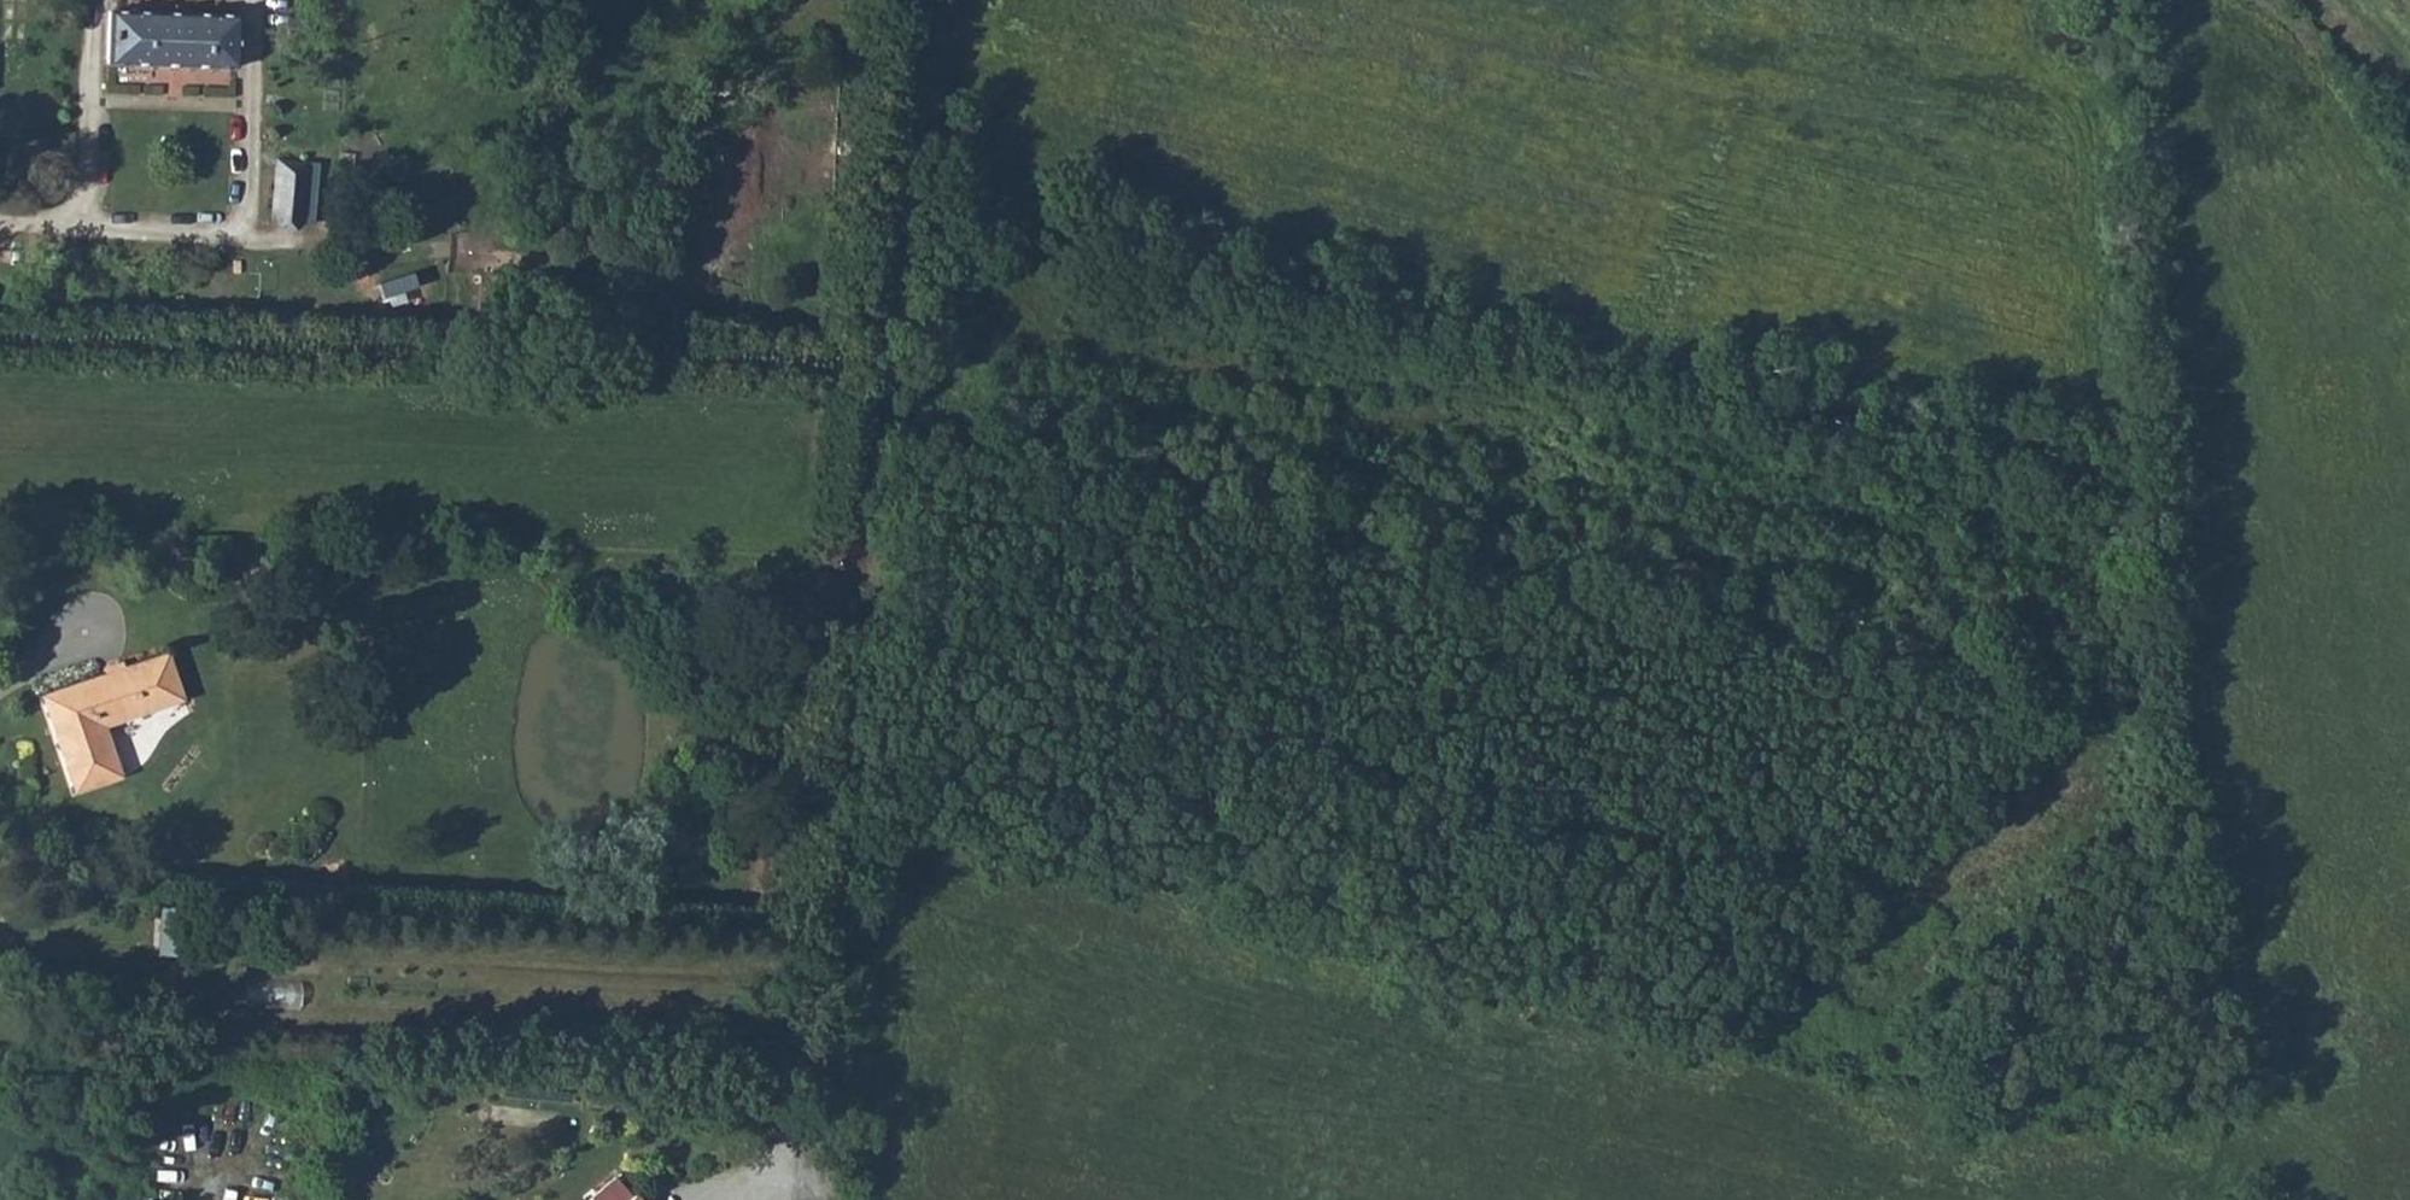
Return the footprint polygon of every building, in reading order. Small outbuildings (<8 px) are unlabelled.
[(111,11),(109,62),(234,66),(236,16),(111,11)] [(274,160),(270,221),(305,223),(309,161),(274,160)] [(350,178),(375,180),(375,165),(351,164),(350,178)] [(166,653),(40,696),(74,795),(122,778),(105,727),(182,701),(166,653)] [(622,1199),(645,1199),(635,1189),(622,1199)]
